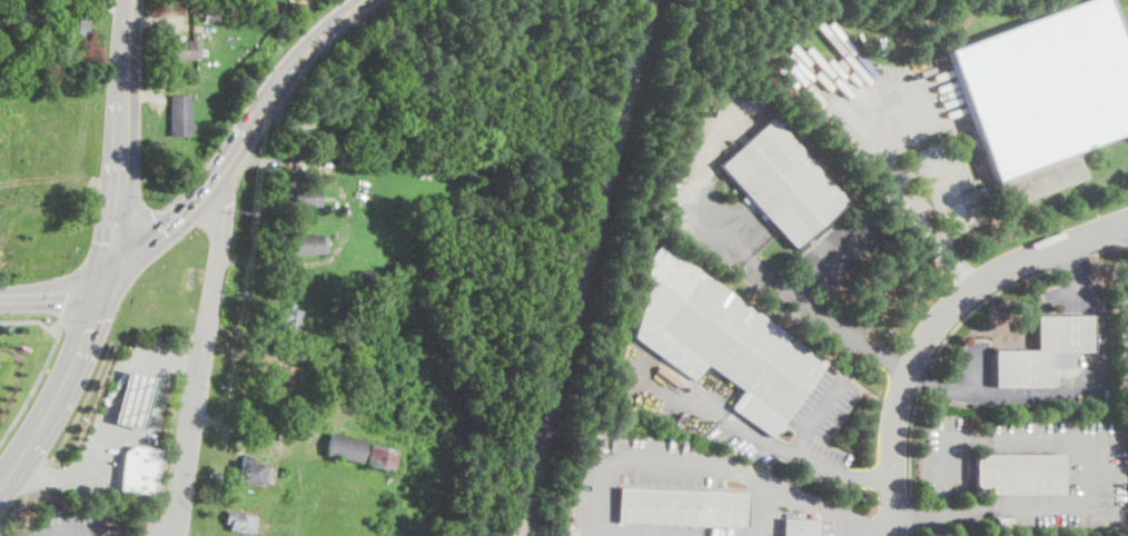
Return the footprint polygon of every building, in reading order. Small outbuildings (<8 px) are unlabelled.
[(947,52),(1089,0),(1109,0),(1127,52),(1127,132),(1076,151),(1086,178),(1005,208),(995,181),(947,52)] [(219,21),(205,21),(204,11),(219,11),(219,21)] [(279,12),(278,22),(260,22),(260,11),(279,12)] [(89,30),(88,37),(56,34),(58,12),(90,14),(89,30)] [(16,31),(0,31),(0,22),(8,22),(8,21),(16,21),(16,31)] [(195,61),(162,61),(162,50),(166,50),(166,42),(170,42),(170,40),(191,40),(191,38),(200,38),(200,58),(195,58),(195,61)] [(196,122),(196,130),(191,130),(191,137),(169,137),(170,95),(191,95),(191,122),(196,122)] [(812,234),(795,249),(720,166),(772,118),(848,201),(812,234)] [(357,165),(342,166),(342,155),(357,155),(357,165)] [(320,189),(320,207),(294,208),(293,196),(288,196),(288,188),(320,187),(320,189)] [(327,241),(327,248),(327,254),(295,255),(295,245),(289,245),(289,236),(327,235),(327,241)] [(825,363),(791,409),(771,438),(731,408),(743,390),(706,364),(693,381),(634,338),(650,279),(645,277),(650,257),(661,244),(825,363)] [(378,269),(378,280),(359,280),(359,269),(378,269)] [(305,317),(305,318),(301,317),(298,337),(289,335),(289,332),(281,331),(286,302),(295,305),(294,310),(306,311),(305,317)] [(1030,388),(993,388),(993,351),(1037,351),(1037,316),(1092,316),(1094,353),(1050,353),(1051,388),(1030,388)] [(352,345),(349,357),(334,355),(336,341),(352,345)] [(295,367),(291,399),(271,397),(275,365),(295,367)] [(156,378),(141,429),(113,421),(128,371),(156,378)] [(366,440),(360,463),(326,454),(330,431),(366,440)] [(398,449),(394,470),(367,464),(372,444),(398,449)] [(159,449),(154,494),(118,489),(123,454),(132,446),(159,449)] [(991,494),(974,494),(974,455),(1062,455),(1062,494),(991,494)] [(269,466),(265,487),(237,482),(241,461),(269,466)] [(748,493),(745,528),(617,523),(620,487),(748,493)] [(267,522),(266,533),(255,530),(254,534),(229,530),(230,525),(225,524),(228,509),(258,515),(257,519),(267,522)] [(1012,516),(1012,525),(998,525),(998,516),(1012,516)] [(818,528),(817,535),(783,535),(783,519),(818,520),(818,528)]
